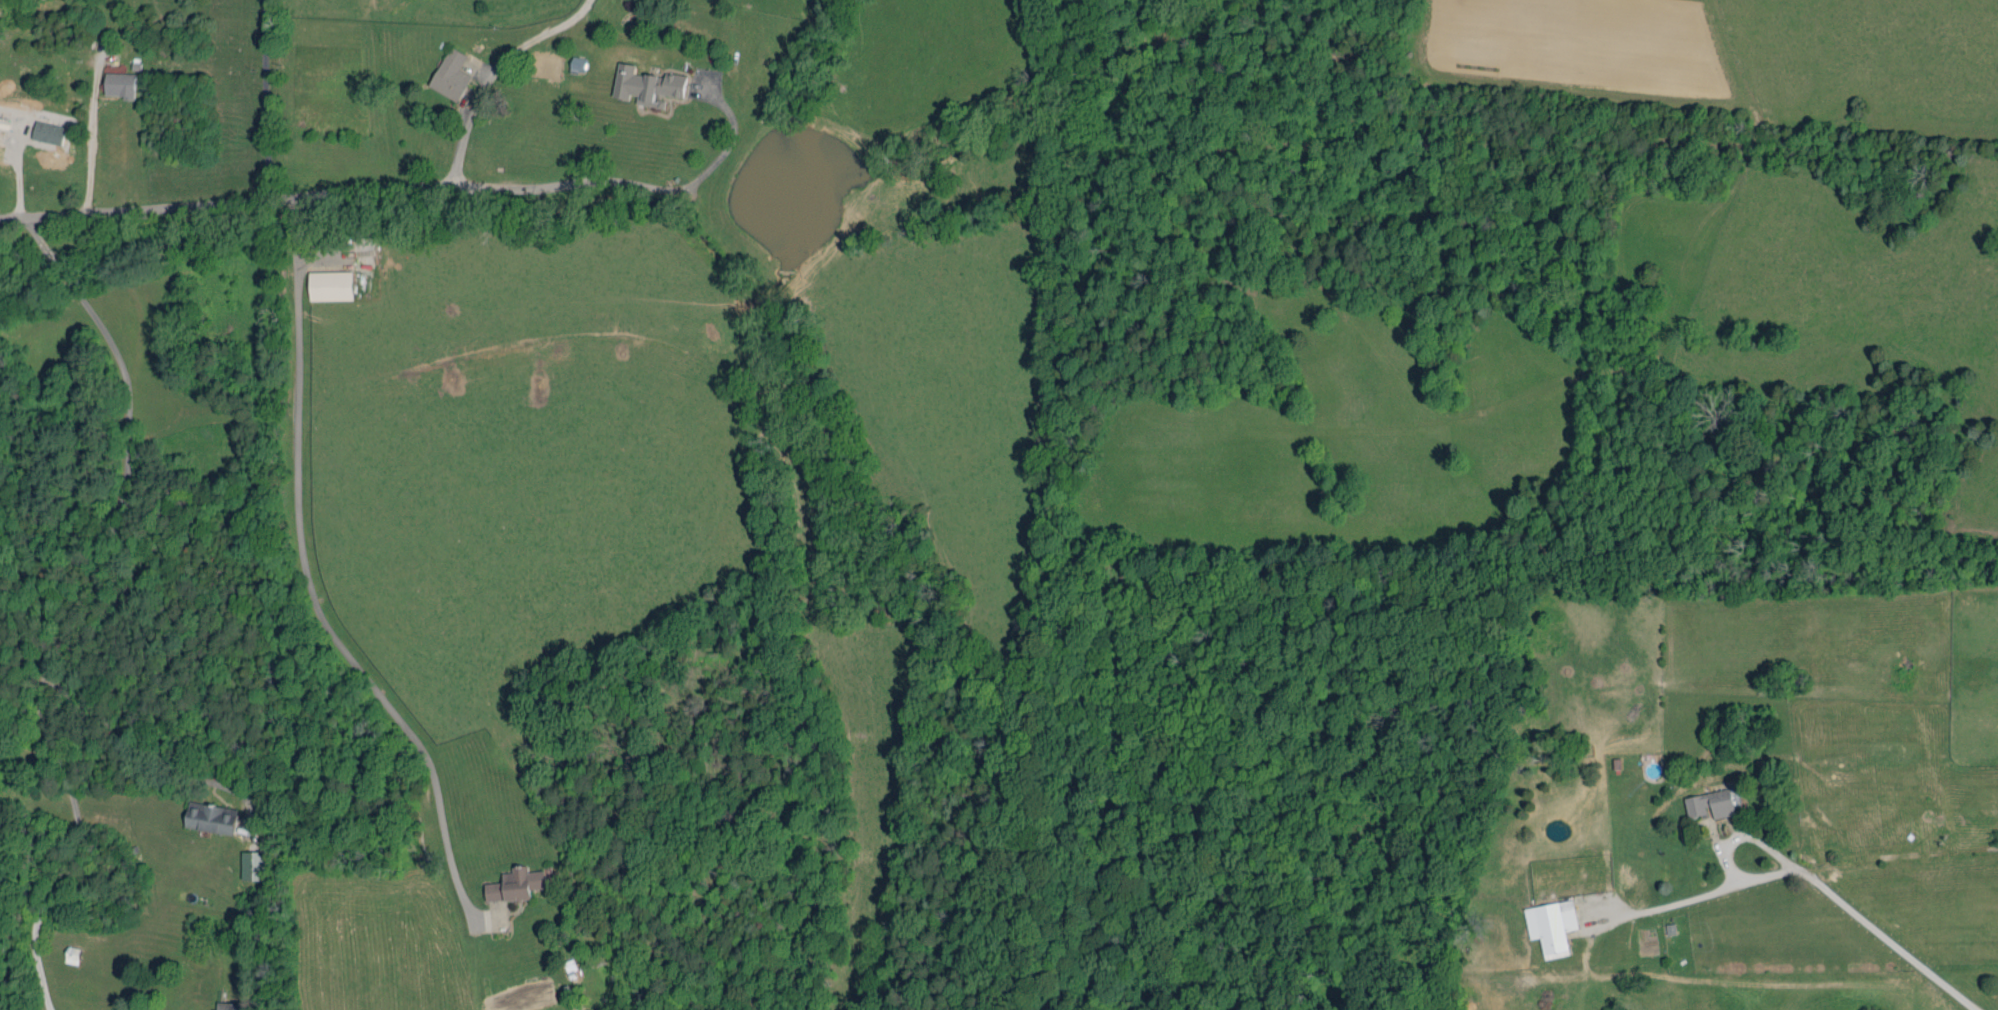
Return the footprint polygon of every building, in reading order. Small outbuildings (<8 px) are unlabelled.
[(430,87),(459,101),(471,76),(459,71),(467,55),(449,46),(430,87)] [(570,68),(584,72),(587,59),(573,56),(570,68)] [(613,97),(630,100),(630,95),(638,96),(637,104),(664,108),(665,102),(655,100),(656,94),(684,98),(687,76),(666,73),(665,78),(634,73),(635,65),(618,62),(613,97)] [(135,100),(136,74),(104,73),(103,95),(124,96),(124,100),(135,100)] [(66,128),(36,120),(31,138),(61,146),(66,128)] [(353,271),(308,272),(309,301),(353,300),(353,271)] [(1684,797),(1688,818),(1711,814),(1711,819),(1736,814),(1731,789),(1684,797)] [(185,827),(234,835),(239,810),(189,800),(185,827)] [(240,879),(268,880),(268,853),(241,852),(240,879)] [(545,871),(529,872),(528,868),(501,870),(502,882),(484,884),(486,902),(531,898),(531,890),(547,888),(545,871)] [(1544,960),(1570,955),(1566,931),(1579,929),(1573,900),(1524,909),(1530,940),(1540,937),(1544,960)]
